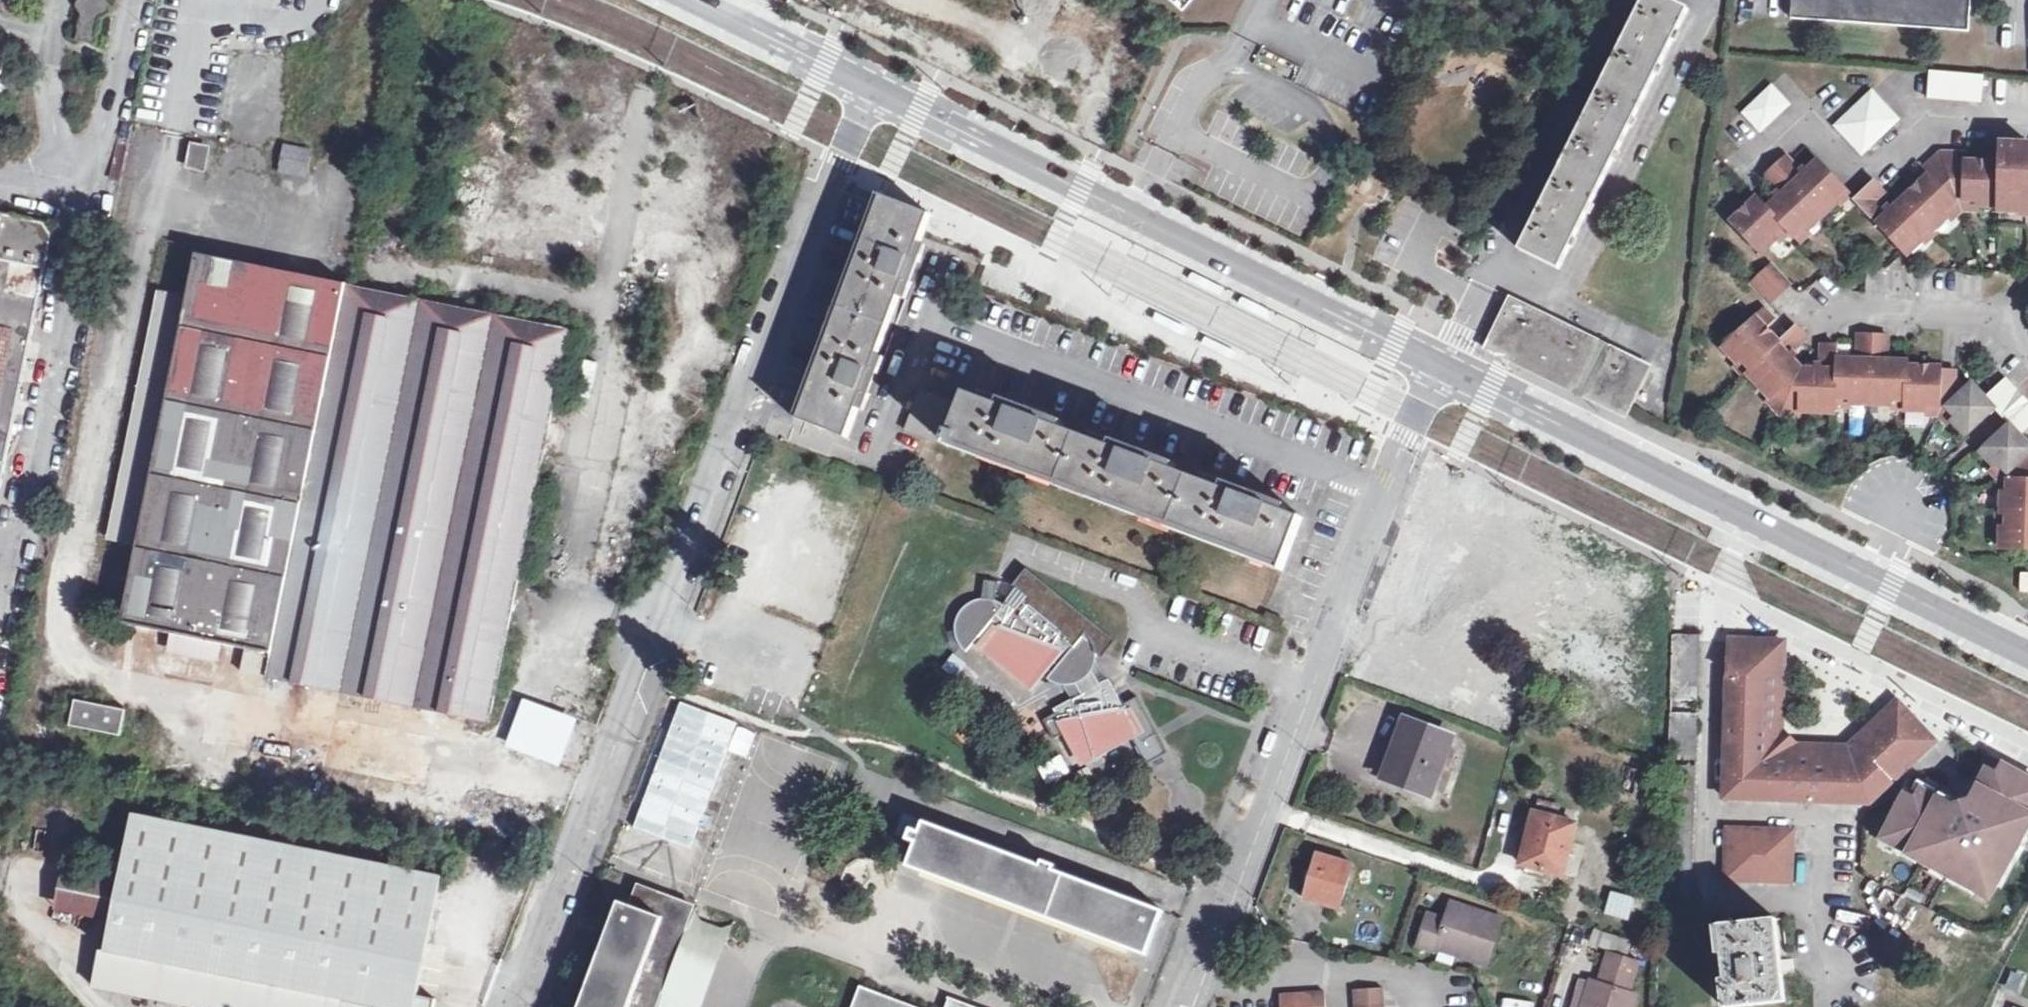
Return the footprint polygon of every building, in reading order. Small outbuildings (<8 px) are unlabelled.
[(87,34),(109,39),(112,13),(120,12),(119,6),(115,4),(114,0),(93,0),(89,3),(91,11),(87,34)] [(1522,250),(1560,268),(1691,13),(1666,0),(1649,0),(1522,250)] [(1793,18),(1969,31),(1971,0),(1794,0),(1793,18)] [(1985,76),(1931,72),(1929,98),(1982,103),(1985,76)] [(1773,89),(1744,117),(1762,136),(1791,108),(1773,89)] [(1872,92),(1835,129),(1865,158),(1901,122),(1872,92)] [(2002,144),(1995,166),(1967,166),(1967,157),(1944,156),(1927,171),(1933,176),(1919,189),(1923,194),(1909,208),(1904,203),(1894,214),(1898,218),(1895,221),(1877,203),(1885,196),(1875,185),(1855,204),(1908,260),(1924,244),(1921,241),(1929,231),(1934,235),(1948,221),(1945,218),(1957,205),(1954,202),(1958,197),(1964,197),(1965,204),(1977,204),(1977,208),(2001,208),(2000,215),(2022,216),(2023,210),(2027,210),(2027,145),(2002,144)] [(208,151),(194,148),(191,165),(205,168),(208,151)] [(313,156),(287,150),(283,166),(308,172),(313,156)] [(1810,183),(1786,159),(1764,180),(1787,203),(1783,207),(1778,202),(1767,211),(1757,201),(1747,212),(1752,217),(1737,231),(1761,256),(1777,242),(1774,239),(1786,227),(1796,238),(1806,229),(1810,233),(1840,204),(1838,203),(1838,198),(1845,191),(1821,164),(1810,175),(1815,180),(1810,183)] [(936,214),(886,194),(883,199),(875,221),(872,228),(876,229),(862,267),(839,330),(824,370),(818,385),(813,383),(803,411),(801,415),(853,434),(865,404),(872,407),(891,358),(884,355),(908,293),(914,295),(932,246),(926,242),(936,214)] [(61,241),(54,225),(0,213),(0,533),(61,241)] [(573,329),(209,256),(201,298),(171,293),(117,539),(150,547),(134,623),(228,646),(227,667),(493,724),(551,444),(553,431),(573,329)] [(1772,268),(1752,287),(1772,308),(1792,288),(1772,268)] [(1650,374),(1519,306),(1496,349),(1627,417),(1650,374)] [(1775,325),(1764,314),(1724,351),(1740,368),(1743,364),(1752,374),(1749,377),(1772,401),(1775,398),(1786,409),(1800,410),(1800,415),(1835,416),(1835,401),(1849,401),(1849,407),(1891,407),(1891,402),(1905,402),(1904,413),(1927,413),(1927,408),(1943,408),(1954,420),(1949,426),(1966,443),(2016,394),(2005,382),(1982,405),(1978,401),(1983,395),(1972,385),(1966,393),(1956,383),(1956,374),(1942,374),(1942,370),(1927,371),(1927,378),(1908,378),(1907,364),(1894,363),(1893,372),(1887,372),(1887,338),(1855,337),(1855,371),(1848,371),(1848,363),(1834,363),(1833,348),(1817,347),(1817,381),(1810,381),(1811,373),(1800,373),(1792,365),(1788,370),(1784,365),(1806,343),(1796,331),(1779,347),(1770,338),(1766,343),(1762,338),(1775,325)] [(929,389),(912,430),(954,446),(956,439),(1288,566),(1306,518),(1290,510),(1292,505),(1245,488),(1242,493),(1180,469),(1181,465),(1134,446),(1131,452),(1070,428),(1072,423),(1022,403),(1019,409),(975,392),(969,405),(929,389)] [(1979,456),(1995,472),(1998,469),(2009,480),(2008,495),(2003,495),(2003,517),(2007,517),(2007,530),(2002,530),(2002,552),(2027,554),(2027,445),(2025,442),(2020,447),(2017,443),(2027,433),(2027,408),(1979,456)] [(563,433),(553,431),(551,444),(560,446),(563,433)] [(1600,603),(1623,551),(1577,530),(1554,583),(1600,603)] [(963,647),(970,653),(979,642),(1003,659),(999,663),(1015,676),(1023,663),(1040,676),(1047,668),(1055,675),(1050,681),(1057,685),(1065,687),(1072,686),(1078,684),(1084,694),(1059,708),(1061,713),(1046,721),(1058,740),(1072,732),(1083,751),(1109,737),(1114,748),(1139,733),(1144,743),(1160,734),(1140,697),(1125,705),(1112,679),(1096,687),(1090,678),(1097,668),(1100,654),(1105,658),(1119,641),(1030,568),(1015,585),(1028,595),(1019,608),(1012,601),(1008,606),(1000,602),(1002,582),(988,581),(986,599),(973,603),(963,613),(959,625),(960,638),(963,647)] [(1550,666),(1639,698),(1655,654),(1566,622),(1550,666)] [(1688,909),(1699,635),(1674,632),(1662,908),(1688,909)] [(1730,641),(1724,797),(1809,800),(1830,801),(1833,753),(1793,749),(1776,731),(1777,677),(1772,677),(1773,644),(1730,641)] [(970,665),(956,655),(947,668),(960,678),(970,665)] [(1030,688),(1040,676),(1023,663),(1015,676),(1030,688)] [(982,674),(970,665),(960,678),(972,687),(982,674)] [(137,706),(88,696),(82,722),(131,733),(137,706)] [(1934,741),(1900,706),(1852,752),(1842,753),(1839,802),(1870,802),(1934,741)] [(632,850),(685,867),(734,734),(683,714),(632,850)] [(1399,750),(1388,777),(1431,793),(1454,739),(1410,722),(1399,750)] [(563,776),(574,740),(542,731),(532,767),(563,776)] [(1109,737),(1083,751),(1088,762),(1114,748),(1109,737)] [(1911,781),(1880,836),(1895,845),(1892,850),(1905,857),(1908,852),(1920,859),(1918,864),(1930,872),(1928,877),(1940,883),(1943,878),(1971,893),(1979,881),(1992,889),(2008,859),(2012,861),(2020,848),(2015,845),(2023,832),(2018,829),(2027,812),(2027,783),(1986,760),(1972,786),(1967,784),(1962,793),(1970,798),(1967,804),(1953,809),(1946,806),(1950,796),(1940,791),(1937,796),(1911,781)] [(121,811),(90,947),(327,999),(326,1006),(421,1006),(422,1000),(403,995),(373,989),(383,945),(408,951),(423,883),(398,876),(399,870),(121,811)] [(1578,825),(1535,814),(1522,864),(1558,875),(1568,839),(1573,840),(1578,825)] [(1164,913),(928,825),(912,868),(1148,954),(1156,934),(1164,913)] [(1792,831),(1725,828),(1723,880),(1790,881),(1792,831)] [(1352,864),(1316,854),(1303,898),(1341,908),(1352,864)] [(695,905),(660,890),(659,893),(643,887),(635,905),(621,900),(580,1006),(653,1006),(695,905)] [(1605,913),(1631,920),(1638,897),(1611,889),(1605,913)] [(735,920),(695,905),(653,1006),(703,1006),(735,920)] [(1488,966),(1504,922),(1454,906),(1447,922),(1429,916),(1420,944),(1438,950),(1441,942),(1462,949),(1459,957),(1488,966)] [(1775,923),(1714,927),(1717,958),(1723,958),(1725,981),(1720,982),(1722,1006),(1736,1006),(1783,1002),(1775,923)] [(413,952),(408,951),(383,945),(373,989),(403,995),(413,952)] [(90,947),(88,947),(80,984),(185,1006),(326,1006),(327,999),(90,947)] [(1633,996),(1625,994),(1633,965),(1605,956),(1595,984),(1588,983),(1580,1006),(1629,1006),(1633,996)] [(1358,989),(1360,1006),(1389,1006),(1388,989),(1358,989)] [(863,991),(857,1006),(907,1006),(863,991)] [(1285,995),(1286,1006),(1329,1006),(1329,992),(1285,995)]
